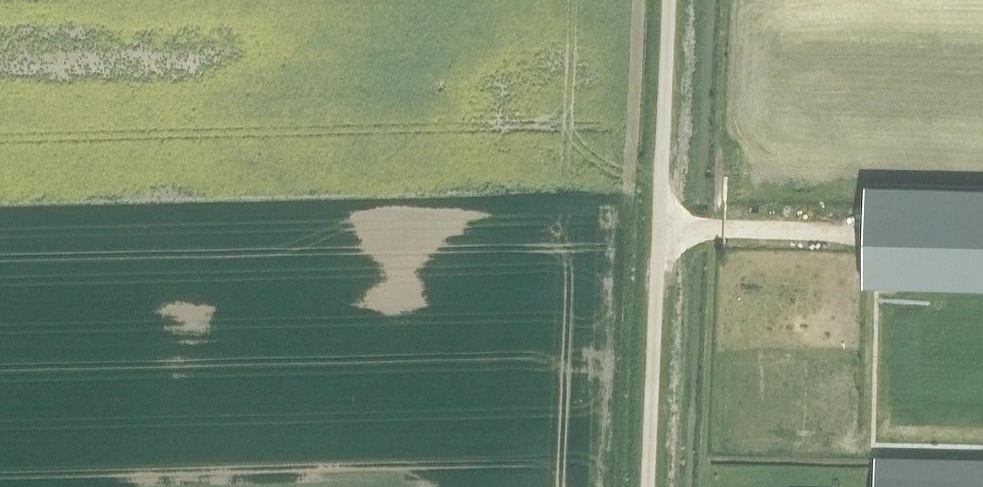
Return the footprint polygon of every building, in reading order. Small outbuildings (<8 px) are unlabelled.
[(867,179),(865,279),(982,282),(982,181),(867,179)] [(875,459),(875,462),(875,486),(982,486),(982,462),(875,459)]
